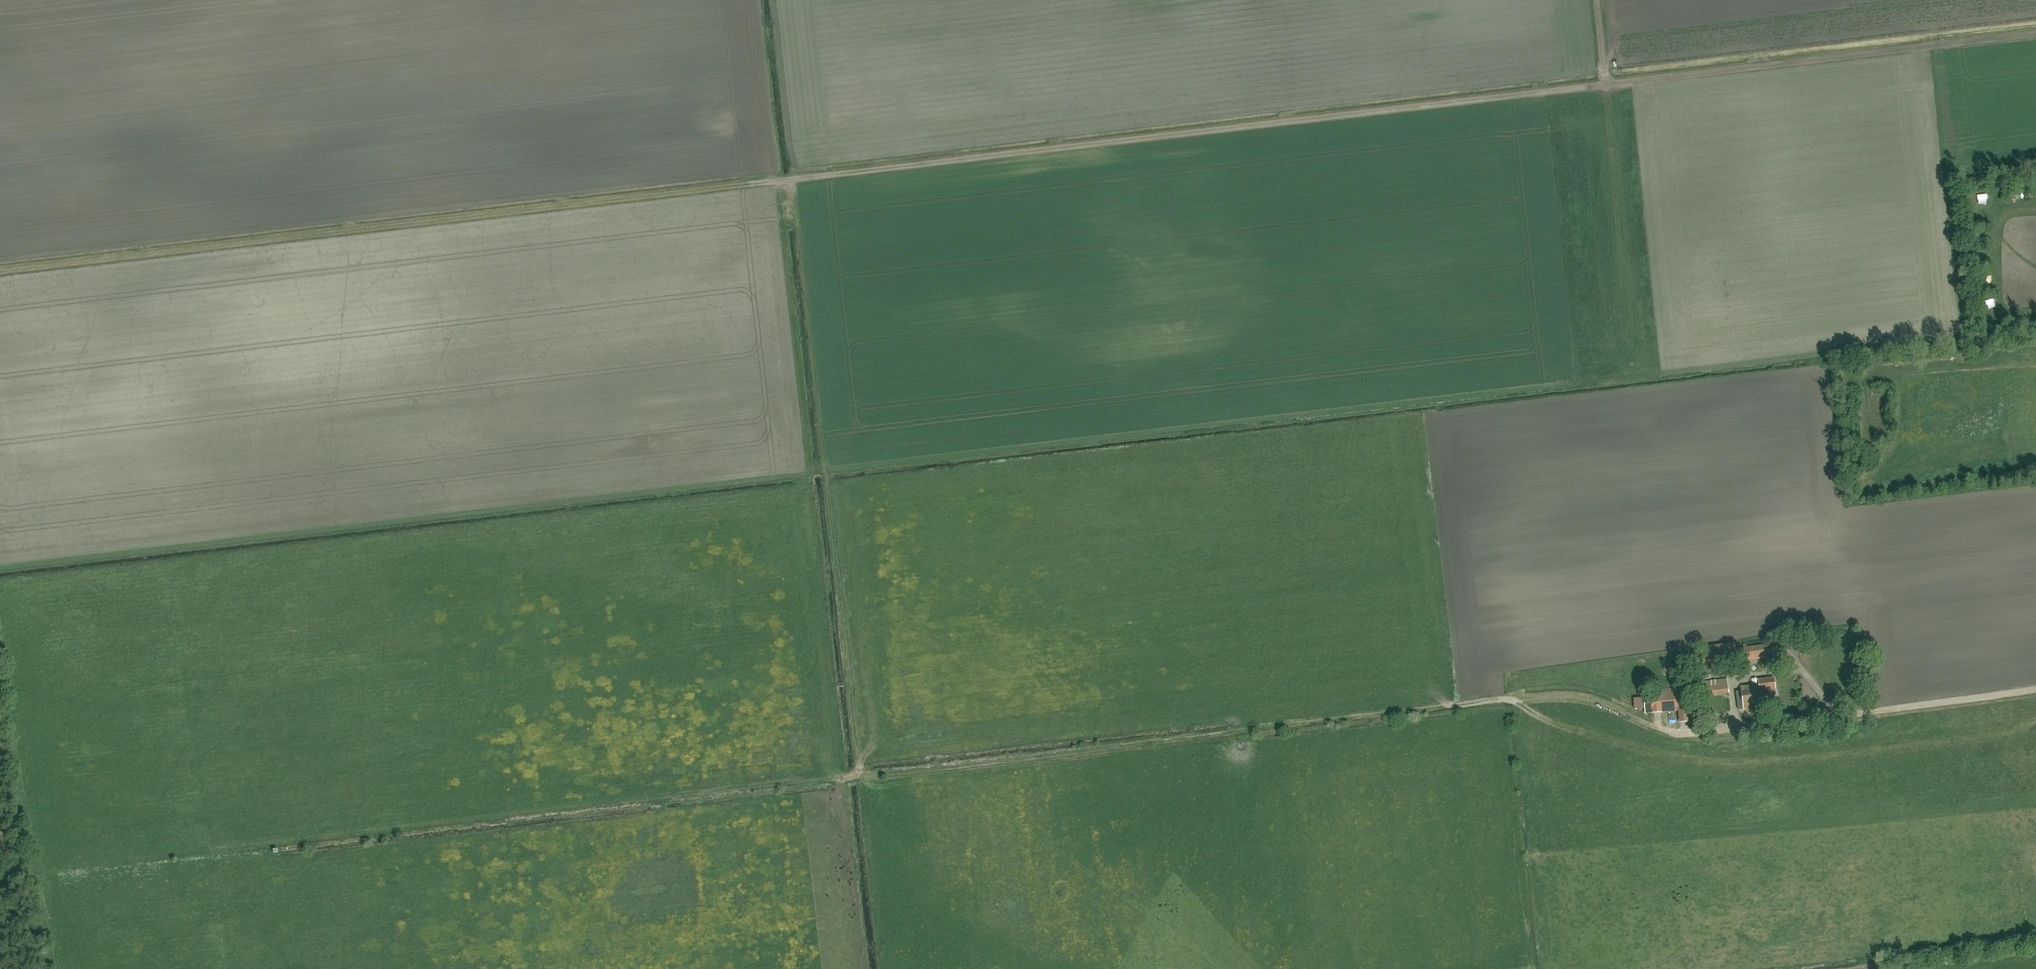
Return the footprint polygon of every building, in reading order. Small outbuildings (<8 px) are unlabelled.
[(1745,659),(1763,657),(1761,646),(1744,648),(1737,650),(1739,661),(1745,661),(1745,659)] [(1767,669),(1774,668),(1773,659),(1771,660),(1770,654),(1765,655),(1767,669)] [(1703,681),(1704,696),(1729,693),(1727,678),(1703,681)] [(1741,702),(1743,702),(1744,709),(1772,705),(1769,683),(1741,687),(1742,695),(1740,695),(1739,697),(1739,700),(1741,702)] [(1645,713),(1692,709),(1691,690),(1644,694),(1645,713)] [(1733,710),(1733,701),(1720,702),(1720,711),(1733,710)]
